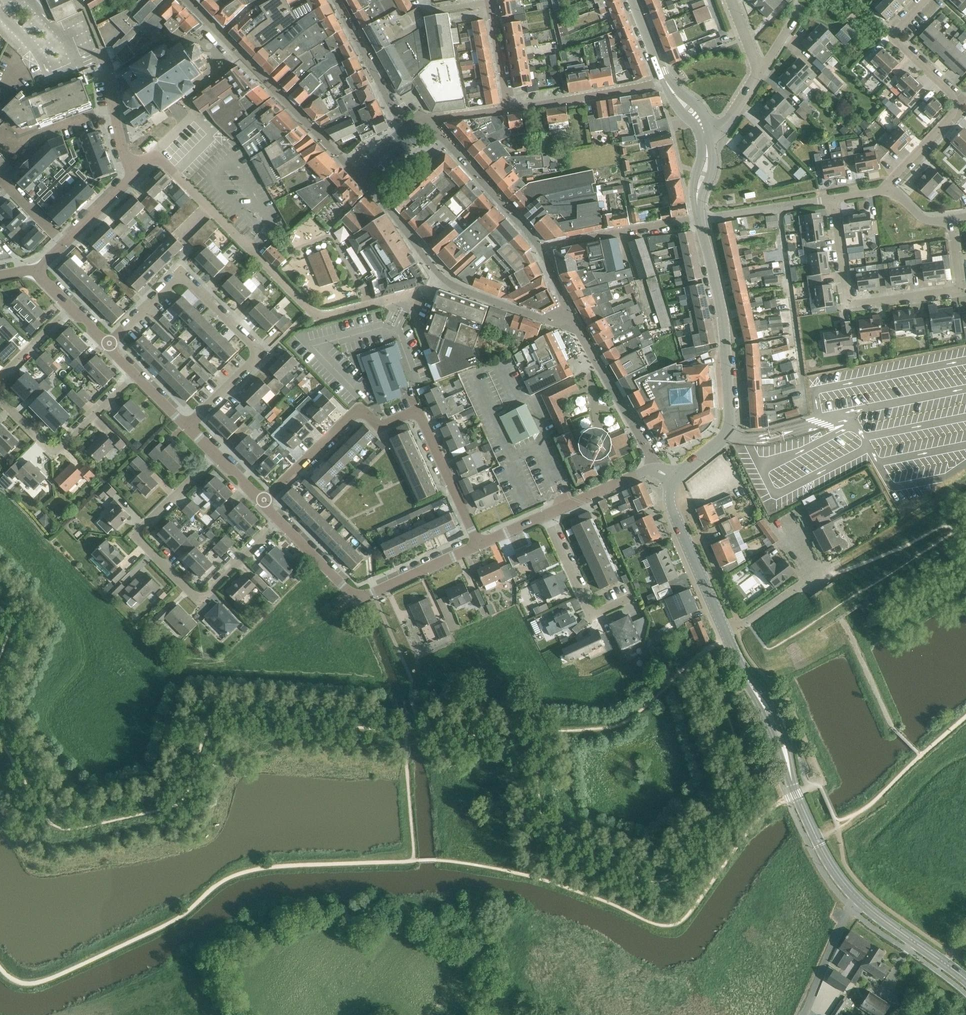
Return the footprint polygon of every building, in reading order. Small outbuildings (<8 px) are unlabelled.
[(51,9),(72,0),(47,0),(51,9)] [(72,0),(51,9),(57,23),(70,17),(78,13),(72,0)] [(86,1),(90,10),(105,0),(87,0),(86,1)] [(132,8),(109,19),(125,35),(120,40),(119,40),(113,47),(117,55),(127,44),(141,30),(158,11),(155,8),(164,0),(139,0),(132,8)] [(141,30),(151,40),(165,25),(173,17),(175,19),(185,10),(175,0),(169,0),(158,11),(141,30)] [(200,4),(213,17),(224,6),(233,0),(206,0),(200,4)] [(241,11),(247,5),(244,0),(233,0),(224,6),(213,17),(224,28),(235,17),(241,11)] [(239,44),(253,59),(262,50),(273,41),(287,31),(270,0),(259,7),(268,19),(262,24),(247,37),(239,44)] [(289,5),(286,0),(271,0),(270,0),(287,31),(298,22),(292,12),(289,5)] [(292,12),(298,22),(313,12),(328,4),(326,0),(307,0),(308,3),(299,8),(292,12)] [(347,0),(355,14),(379,0),(380,0),(348,0),(347,0)] [(355,14),(363,29),(377,21),(398,10),(392,0),(380,0),(379,0),(355,14)] [(412,8),(408,0),(395,0),(402,14),(412,8)] [(512,1),(499,3),(501,17),(518,14),(524,13),(523,7),(517,8),(515,0),(512,1)] [(553,11),(559,9),(557,0),(550,0),(553,11)] [(599,7),(601,14),(610,11),(612,18),(625,13),(620,0),(619,0),(607,4),(599,7)] [(645,0),(650,13),(661,9),(657,0),(646,0),(645,0)] [(705,6),(702,0),(691,5),(693,11),(705,6)] [(757,7),(767,16),(782,0),(763,0),(757,7)] [(883,1),(894,12),(902,4),(897,0),(884,0),(883,1)] [(961,12),(965,7),(965,0),(948,0),(961,12)] [(530,2),(531,10),(541,8),(539,1),(530,2)] [(894,12),(883,1),(875,10),(886,20),(894,12)] [(262,50),(253,59),(261,67),(280,49),(283,52),(289,46),(296,40),(305,32),(316,25),(333,14),(328,4),(313,12),(298,22),(287,31),(273,41),(262,50)] [(697,23),(712,17),(707,5),(705,6),(693,11),(692,11),(697,23)] [(247,37),(262,24),(268,19),(259,7),(252,11),(247,15),(229,33),(239,44),(247,37)] [(377,21),(363,29),(377,54),(391,45),(426,25),(425,17),(420,7),(402,17),(398,10),(377,21)] [(661,9),(650,13),(655,26),(666,22),(661,9)] [(851,9),(842,17),(848,23),(856,14),(851,9)] [(191,16),(185,10),(175,19),(173,17),(165,25),(168,29),(172,34),(177,30),(180,27),(191,16)] [(563,11),(555,13),(557,21),(565,19),(563,11)] [(413,81),(410,83),(412,85),(414,84),(432,112),(466,108),(455,58),(453,44),(459,43),(457,28),(451,29),(448,13),(440,14),(438,15),(425,17),(426,25),(429,48),(431,61),(413,80),(413,81)] [(520,21),(526,20),(525,13),(514,15),(515,22),(503,25),(505,38),(523,34),(529,33),(528,29),(522,30),(520,21)] [(630,25),(625,13),(612,18),(617,29),(630,25)] [(333,14),(316,25),(320,34),(339,24),(333,14)] [(941,14),(936,19),(941,23),(945,18),(941,14)] [(180,27),(187,34),(199,24),(191,16),(180,27)] [(474,36),(487,34),(485,20),(472,22),(473,29),(468,30),(468,33),(460,35),(461,39),(469,37),(474,36)] [(929,48),(941,34),(934,27),(938,23),(935,20),(919,36),(926,43),(925,44),(929,48)] [(561,37),(565,36),(563,30),(567,28),(565,21),(557,24),(561,37)] [(666,23),(666,22),(655,26),(660,39),(671,35),(677,32),(672,21),(666,23)] [(342,30),(339,24),(320,34),(314,37),(302,46),(307,51),(310,49),(319,44),(342,30)] [(811,34),(824,46),(829,41),(833,45),(838,41),(821,24),(811,34)] [(841,29),(836,35),(845,43),(850,38),(854,33),(846,24),(841,29)] [(302,46),(314,37),(320,34),(316,25),(305,32),(296,40),(302,46)] [(391,45),(377,54),(387,72),(429,48),(426,25),(391,45)] [(630,25),(617,29),(622,42),(634,37),(630,25)] [(172,34),(168,29),(164,32),(168,37),(172,34)] [(537,38),(548,37),(547,29),(536,30),(537,38)] [(310,49),(315,58),(316,58),(319,63),(326,59),(326,60),(327,59),(325,54),(329,52),(330,52),(349,43),(342,30),(319,44),(310,49)] [(671,35),(660,39),(665,52),(676,48),(682,45),(677,32),(671,35)] [(957,39),(961,43),(965,38),(965,34),(964,32),(957,39)] [(469,37),(461,39),(461,42),(469,41),(471,51),(477,50),(490,48),(487,34),(474,36),(469,37)] [(531,46),(530,42),(524,43),(523,34),(505,38),(507,50),(525,47),(531,46)] [(824,46),(811,34),(802,43),(823,64),(832,54),(824,46)] [(941,34),(929,48),(932,51),(933,50),(940,56),(956,40),(953,37),(949,41),(941,34)] [(634,37),(622,42),(627,55),(639,50),(634,37)] [(270,75),(288,57),(293,53),(297,58),(307,51),(302,46),(296,40),(289,46),(283,52),(280,49),(261,67),(265,70),(264,71),(264,72),(265,73),(266,73),(267,72),(270,75)] [(597,59),(609,57),(606,40),(594,43),(597,59)] [(700,45),(703,53),(717,47),(714,40),(700,45)] [(956,40),(940,56),(947,63),(946,64),(949,68),(962,54),(955,47),(959,43),(956,40)] [(198,45),(197,44),(196,45),(194,45),(193,45),(192,46),(192,47),(190,44),(191,44),(190,43),(189,44),(189,43),(188,44),(188,45),(184,48),(182,44),(182,43),(181,43),(180,43),(179,43),(180,44),(169,52),(166,47),(167,46),(167,45),(166,46),(165,45),(164,46),(165,47),(163,48),(162,46),(154,52),(155,53),(154,53),(153,53),(152,52),(151,52),(152,54),(133,68),(132,66),(131,67),(132,68),(131,69),(132,70),(133,70),(134,70),(125,76),(125,75),(124,76),(124,77),(124,78),(125,78),(131,86),(130,86),(131,87),(132,87),(133,88),(128,92),(127,91),(126,92),(127,93),(125,97),(124,96),(123,98),(125,98),(125,102),(124,103),(126,103),(128,107),(127,108),(128,109),(129,108),(132,109),(125,113),(135,128),(152,116),(153,117),(154,116),(153,115),(161,110),(162,110),(160,111),(161,113),(162,111),(164,113),(165,112),(164,110),(183,97),(184,98),(185,98),(184,96),(186,95),(185,94),(187,95),(193,91),(192,89),(194,88),(196,88),(195,87),(196,86),(195,85),(194,85),(191,81),(202,74),(203,74),(203,73),(203,72),(203,71),(202,72),(200,68),(204,66),(205,67),(205,66),(205,65),(205,64),(204,64),(201,60),(204,58),(206,60),(207,58),(206,57),(207,56),(206,54),(204,55),(199,47),(200,46),(199,44),(198,45)] [(313,67),(310,70),(312,72),(318,79),(330,69),(356,56),(349,43),(330,52),(329,52),(325,54),(327,59),(326,60),(326,59),(319,63),(317,64),(313,67)] [(136,56),(127,44),(117,55),(124,65),(136,56)] [(509,63),(527,60),(533,58),(532,54),(526,55),(525,47),(507,50),(509,63)] [(429,48),(387,72),(397,90),(410,83),(413,81),(413,80),(431,61),(429,48)] [(465,62),(459,63),(460,67),(466,66),(473,65),(479,64),(492,61),(490,48),(477,50),(471,51),(473,61),(465,62)] [(676,48),(665,52),(670,65),(681,61),(696,55),(694,49),(679,55),(676,48)] [(302,63),(281,84),(280,85),(287,93),(310,70),(313,67),(317,64),(314,59),(315,58),(310,49),(307,51),(297,58),(302,63)] [(871,52),(861,63),(866,67),(873,74),(890,57),(882,49),(875,56),(871,52)] [(644,62),(639,50),(627,55),(631,67),(644,62)] [(293,53),(288,57),(270,75),(277,82),(279,81),(281,84),(302,63),(297,58),(293,53)] [(962,54),(949,68),(953,71),(954,70),(961,77),(965,72),(965,58),(962,54)] [(330,69),(318,79),(319,79),(322,83),(299,105),(303,109),(320,97),(326,93),(333,88),(338,85),(347,79),(363,70),(356,56),(330,69)] [(898,64),(890,57),(873,74),(886,86),(895,75),(891,71),(898,64)] [(789,69),(802,81),(807,76),(811,80),(815,76),(799,59),(789,69)] [(535,71),(534,67),(529,68),(527,60),(509,63),(512,75),(529,72),(535,71)] [(479,64),(473,65),(474,68),(480,67),(482,77),(494,75),(492,61),(479,64)] [(631,67),(629,68),(633,80),(636,79),(636,80),(637,80),(649,75),(646,69),(644,62),(631,67)] [(567,80),(569,93),(581,91),(592,89),(588,70),(588,71),(587,66),(585,67),(584,64),(567,67),(567,70),(565,70),(566,75),(567,80)] [(246,95),(259,86),(250,78),(238,66),(190,100),(200,114),(205,110),(214,123),(232,140),(236,137),(237,138),(236,136),(242,132),(238,125),(243,121),(248,117),(243,109),(239,102),(238,101),(246,95)] [(619,66),(614,68),(615,74),(623,72),(620,66),(619,66)] [(825,66),(820,71),(821,72),(830,80),(839,89),(844,84),(825,66)] [(599,69),(588,70),(592,89),(603,87),(614,85),(610,67),(599,69)] [(789,69),(780,79),(796,95),(801,91),(802,92),(808,86),(802,81),(789,69)] [(333,88),(326,93),(328,97),(333,95),(336,100),(347,95),(369,84),(363,70),(347,79),(338,85),(333,88)] [(299,105),(322,83),(319,79),(318,79),(312,72),(289,95),(299,105)] [(539,91),(538,85),(537,80),(531,81),(529,72),(512,75),(514,88),(526,86),(528,93),(539,91)] [(821,72),(816,77),(834,94),(839,89),(830,80),(821,72)] [(895,75),(886,86),(898,97),(902,93),(914,80),(906,72),(900,80),(895,75)] [(477,89),(470,90),(470,94),(497,89),(494,75),(482,77),(483,85),(477,86),(477,89)] [(6,109),(3,111),(4,112),(5,111),(8,115),(22,130),(38,124),(43,122),(43,123),(52,120),(52,119),(56,117),(56,118),(65,115),(65,114),(69,113),(69,114),(78,110),(78,109),(82,108),(82,109),(91,106),(91,105),(82,80),(29,100),(29,101),(24,104),(22,100),(25,97),(22,94),(23,93),(23,92),(6,109)] [(914,80),(902,93),(898,97),(910,109),(920,99),(916,95),(922,87),(914,80)] [(347,95),(336,100),(339,107),(342,110),(343,114),(349,112),(357,108),(376,99),(369,84),(347,95)] [(269,97),(259,86),(246,95),(238,101),(239,102),(243,109),(248,117),(256,110),(254,108),(269,97)] [(499,103),(497,92),(497,89),(470,94),(469,94),(470,99),(481,97),(481,99),(485,99),(486,105),(499,103)] [(657,93),(648,94),(652,107),(654,115),(655,121),(657,129),(659,135),(670,132),(665,118),(660,120),(658,110),(656,110),(656,106),(663,105),(659,92),(657,93)] [(320,97),(303,109),(315,121),(330,112),(334,110),(339,107),(336,100),(333,95),(328,97),(326,93),(320,97)] [(777,93),(767,103),(780,115),(784,120),(789,114),(790,114),(794,110),(794,109),(777,93)] [(648,94),(631,97),(633,110),(637,109),(639,118),(647,116),(650,131),(657,129),(655,121),(654,115),(652,107),(648,94)] [(631,97),(620,98),(622,115),(620,116),(621,119),(627,118),(628,124),(632,123),(635,135),(636,139),(636,140),(644,139),(643,139),(644,139),(642,133),(639,118),(637,109),(633,110),(631,97)] [(622,115),(620,98),(606,100),(609,116),(611,132),(618,131),(616,122),(621,121),(621,119),(620,116),(622,115)] [(885,98),(881,102),(888,108),(892,104),(885,98)] [(923,101),(913,112),(918,116),(926,124),(930,120),(943,106),(934,98),(927,105),(923,101)] [(271,99),(256,110),(248,117),(243,121),(238,125),(242,132),(245,131),(263,116),(277,105),(271,99)] [(376,99),(357,108),(349,112),(352,119),(356,128),(383,116),(376,99)] [(611,132),(609,116),(606,100),(594,102),(597,116),(588,117),(590,133),(603,131),(605,133),(611,132)] [(812,110),(803,102),(799,106),(800,107),(809,116),(812,110)] [(767,103),(758,113),(768,122),(776,130),(771,134),(776,139),(779,142),(787,149),(791,144),(786,140),(781,134),(780,125),(785,120),(784,120),(780,115),(767,103)] [(888,108),(887,108),(896,116),(900,111),(892,104),(888,108)] [(245,131),(242,132),(236,136),(237,138),(242,145),(248,141),(255,136),(269,124),(268,122),(272,120),(283,111),(277,105),(263,116),(245,131)] [(334,110),(330,112),(315,121),(320,126),(331,120),(337,117),(343,114),(342,110),(339,107),(334,110)] [(547,117),(545,117),(546,124),(548,124),(549,131),(569,128),(567,121),(565,108),(565,107),(546,110),(546,111),(547,117)] [(809,116),(800,107),(796,112),(805,121),(809,116)] [(255,136),(248,141),(242,145),(249,157),(251,159),(266,149),(279,140),(285,137),(299,127),(283,111),(272,120),(268,122),(269,124),(255,136)] [(343,114),(337,117),(340,124),(352,119),(349,112),(343,114)] [(521,113),(508,116),(510,129),(517,128),(518,135),(525,134),(521,113)] [(507,115),(500,116),(502,128),(486,134),(484,136),(468,150),(475,158),(490,144),(497,141),(511,136),(510,129),(508,116),(507,115)] [(340,124),(324,131),(335,141),(347,154),(362,141),(389,128),(383,116),(356,128),(352,119),(340,124)] [(500,116),(491,117),(492,123),(477,130),(473,133),(462,143),(468,150),(484,136),(486,134),(502,128),(500,116)] [(340,124),(337,117),(331,120),(320,126),(324,131),(340,124)] [(492,123),(491,117),(445,123),(462,143),(473,133),(477,130),(492,123)] [(895,130),(890,135),(904,147),(911,140),(909,137),(913,133),(896,117),(892,121),(894,124),(892,127),(895,130)] [(866,119),(859,125),(864,130),(870,123),(866,119)] [(844,125),(839,131),(843,135),(849,130),(844,125)] [(856,126),(853,130),(858,135),(861,132),(856,126)] [(307,135),(299,127),(285,137),(279,140),(266,149),(272,160),(292,146),(307,135)] [(755,127),(746,137),(758,149),(763,154),(769,147),(772,144),(755,127)] [(650,131),(642,133),(644,139),(643,139),(644,139),(650,138),(650,137),(659,135),(657,129),(650,131)] [(964,129),(951,142),(965,157),(965,131),(964,129)] [(101,142),(97,132),(79,138),(83,149),(101,142)] [(670,132),(659,135),(650,137),(650,138),(644,139),(646,149),(659,147),(659,146),(673,143),(670,132)] [(292,146),(272,160),(276,168),(293,159),(316,144),(307,135),(292,146)] [(904,147),(890,135),(879,146),(886,153),(890,149),(897,155),(904,147)] [(69,154),(62,137),(48,142),(58,158),(69,154)] [(746,137),(737,147),(754,163),(757,160),(763,154),(758,149),(746,137)] [(490,144),(475,158),(486,171),(502,157),(507,157),(511,157),(497,141),(490,144)] [(839,143),(841,152),(830,154),(831,159),(835,178),(845,176),(844,167),(849,166),(847,152),(845,141),(839,143)] [(58,158),(48,142),(38,152),(50,165),(58,158)] [(105,152),(101,142),(83,149),(87,159),(105,152)] [(787,149),(779,142),(774,146),(783,155),(787,149)] [(675,156),(673,143),(659,146),(659,147),(661,154),(654,156),(655,160),(662,159),(675,156)] [(251,159),(266,187),(301,167),(307,164),(325,152),(316,144),(293,159),(276,168),(272,160),(266,149),(251,159)] [(873,144),(863,146),(864,153),(867,172),(878,170),(876,161),(879,160),(886,153),(879,146),(876,144),(873,147),(873,144)] [(621,154),(619,146),(612,148),(614,156),(621,154)] [(362,163),(371,156),(365,150),(357,157),(362,163)] [(867,172),(864,153),(853,155),(853,151),(847,152),(849,166),(855,165),(857,174),(867,172)] [(42,173),(50,165),(38,152),(29,160),(42,173)] [(106,152),(105,152),(87,159),(91,170),(109,163),(110,163),(106,152)] [(340,168),(325,152),(307,164),(315,172),(321,177),(315,180),(312,181),(313,184),(329,178),(340,168)] [(446,153),(430,168),(439,178),(433,183),(437,188),(441,192),(449,201),(471,181),(446,153)] [(835,178),(831,159),(821,161),(819,154),(814,155),(817,172),(822,171),(824,180),(835,178)] [(502,157),(486,171),(498,185),(514,171),(515,171),(532,169),(542,168),(544,168),(544,166),(543,155),(529,156),(511,157),(507,157),(502,157)] [(662,159),(655,160),(657,171),(677,167),(675,156),(662,159)] [(42,173),(29,160),(20,169),(33,182),(42,173)] [(113,173),(109,163),(91,170),(95,180),(113,173)] [(307,164),(301,167),(303,170),(305,168),(312,175),(315,172),(307,164)] [(926,197),(943,179),(929,166),(925,171),(926,172),(914,186),(926,197)] [(680,178),(677,167),(657,171),(658,175),(665,174),(666,181),(680,178)] [(349,176),(340,168),(329,178),(313,184),(296,192),(312,210),(321,202),(328,195),(330,198),(333,195),(351,178),(349,176)] [(413,202),(400,214),(401,216),(402,216),(408,222),(416,215),(418,214),(423,209),(441,192),(437,188),(433,183),(439,178),(430,168),(404,192),(413,202)] [(765,182),(768,177),(759,168),(755,173),(765,182)] [(33,182),(20,169),(12,178),(24,191),(33,182)] [(519,178),(520,179),(524,177),(526,177),(533,176),(532,169),(514,171),(498,185),(504,192),(519,178)] [(525,185),(510,199),(521,212),(535,199),(537,198),(538,198),(540,197),(542,196),(574,188),(595,183),(592,169),(529,182),(525,185)] [(152,179),(162,190),(172,181),(161,170),(152,179)] [(352,206),(366,193),(351,178),(333,195),(343,205),(347,201),(352,206)] [(520,179),(519,178),(504,192),(510,199),(525,185),(520,179)] [(683,190),(680,178),(666,181),(669,193),(683,190)] [(95,193),(82,179),(73,188),(86,201),(95,193)] [(162,190),(152,179),(143,188),(149,195),(145,199),(154,209),(159,205),(153,199),(162,190)] [(416,215),(408,222),(428,244),(438,236),(455,219),(460,215),(461,214),(467,209),(469,206),(482,194),(471,181),(449,201),(441,192),(423,209),(418,214),(416,215)] [(952,183),(946,189),(957,200),(963,193),(952,183)] [(176,184),(169,192),(177,201),(184,194),(185,193),(176,184)] [(535,199),(521,212),(527,219),(542,206),(549,205),(551,205),(555,205),(568,205),(577,205),(598,202),(596,192),(593,193),(591,184),(574,188),(542,196),(540,197),(538,198),(537,198),(535,199)] [(86,201),(73,188),(64,197),(77,210),(78,211),(87,202),(86,201)] [(683,190),(669,193),(671,205),(671,206),(685,203),(683,190)] [(413,202),(404,192),(391,204),(400,214),(413,202)] [(185,204),(190,199),(184,194),(177,201),(175,203),(181,209),(185,204)] [(460,215),(455,219),(465,230),(471,225),(479,217),(481,219),(494,207),(482,194),(469,206),(467,209),(461,214),(460,215)] [(321,202),(312,210),(315,213),(316,215),(332,200),(330,198),(328,195),(321,202)] [(77,210),(64,197),(56,205),(69,218),(77,210)] [(134,197),(124,206),(135,217),(144,208),(150,214),(154,209),(145,199),(140,204),(134,197)] [(341,220),(354,233),(383,217),(364,198),(341,220)] [(190,199),(185,204),(193,213),(198,208),(190,199)] [(17,209),(9,200),(1,208),(0,207),(0,220),(3,223),(17,209)] [(547,214),(534,226),(547,241),(586,232),(586,230),(603,226),(600,209),(598,202),(577,205),(577,213),(568,213),(552,213),(551,214),(550,213),(548,215),(547,214)] [(671,206),(671,205),(669,205),(669,206),(670,212),(660,214),(661,219),(670,218),(687,214),(685,203),(671,206)] [(193,213),(185,204),(181,209),(189,217),(193,213)] [(69,218),(56,205),(47,214),(60,227),(69,218)] [(542,206),(527,219),(534,226),(547,214),(548,215),(550,213),(551,214),(552,213),(568,213),(577,213),(577,205),(568,205),(555,205),(551,205),(549,205),(542,206)] [(135,217),(124,206),(115,215),(122,222),(118,226),(127,236),(132,231),(126,226),(135,217)] [(447,246),(438,254),(437,254),(451,269),(471,251),(482,241),(506,220),(494,207),(481,219),(479,217),(471,225),(465,230),(447,246)] [(604,208),(600,209),(603,226),(603,229),(614,227),(612,214),(612,213),(605,214),(604,208)] [(19,226),(27,218),(18,209),(17,209),(3,223),(12,232),(8,236),(13,241),(23,231),(19,226)] [(181,209),(176,213),(185,221),(189,217),(181,209)] [(638,212),(631,214),(633,224),(640,223),(643,222),(649,221),(648,217),(647,211),(638,212)] [(612,214),(614,227),(629,224),(627,212),(612,214)] [(858,214),(861,231),(867,230),(868,236),(878,234),(876,220),(870,221),(869,212),(858,214)] [(185,221),(176,213),(172,217),(180,226),(185,221)] [(426,276),(386,214),(383,217),(354,233),(353,234),(354,235),(351,237),(355,244),(358,242),(363,250),(360,251),(376,276),(370,281),(374,298),(422,287),(426,276)] [(861,231),(858,214),(848,215),(849,224),(843,225),(845,239),(855,237),(855,232),(861,231)] [(812,215),(798,217),(799,227),(800,233),(805,232),(823,230),(821,219),(813,220),(812,215)] [(777,216),(770,216),(765,217),(766,228),(778,227),(777,216)] [(172,217),(167,221),(176,230),(180,226),(172,217)] [(438,236),(428,244),(438,254),(447,246),(465,230),(455,219),(438,236)] [(210,220),(205,225),(213,233),(218,228),(210,220)] [(473,262),(457,276),(469,283),(471,277),(482,264),(493,255),(506,244),(508,242),(509,243),(519,234),(506,220),(482,241),(471,251),(478,258),(473,262)] [(733,233),(739,232),(745,231),(744,227),(738,228),(737,220),(718,224),(720,236),(733,233)] [(176,230),(167,221),(163,226),(171,235),(176,230)] [(127,236),(118,226),(113,230),(106,223),(97,232),(108,244),(117,235),(122,240),(127,236)] [(213,233),(205,225),(200,229),(209,238),(212,234),(213,233)] [(151,233),(155,237),(161,230),(157,226),(151,233)] [(45,237),(35,227),(27,235),(23,231),(13,241),(18,246),(21,242),(30,251),(31,250),(33,251),(38,246),(36,245),(45,237)] [(209,238),(200,229),(196,233),(205,242),(208,239),(209,238)] [(823,230),(805,232),(806,238),(801,239),(802,249),(816,248),(816,242),(824,241),(823,230)] [(682,246),(694,243),(691,231),(679,233),(682,246)] [(103,256),(112,248),(108,244),(97,232),(88,241),(94,248),(90,253),(99,262),(104,258),(103,256)] [(155,237),(151,233),(144,239),(148,243),(155,237)] [(196,233),(192,237),(200,246),(205,242),(196,233)] [(736,245),(733,233),(720,236),(723,248),(736,245)] [(221,253),(212,243),(217,239),(214,236),(212,234),(209,238),(208,239),(205,242),(200,246),(198,248),(202,252),(195,259),(205,269),(216,258),(221,253)] [(532,249),(519,234),(509,243),(508,242),(506,244),(520,259),(530,251),(532,249)] [(756,243),(768,239),(766,234),(755,237),(756,243)] [(163,245),(174,257),(183,247),(172,236),(163,245)] [(655,243),(668,242),(668,236),(654,237),(648,237),(650,250),(657,249),(655,243)] [(200,246),(192,237),(188,242),(196,250),(198,248),(200,246)] [(624,267),(623,265),(618,237),(615,237),(601,240),(604,259),(602,260),(606,272),(606,273),(614,271),(624,269),(624,267)] [(640,279),(655,275),(643,238),(628,243),(640,279)] [(601,240),(586,243),(588,257),(591,272),(604,269),(602,260),(604,259),(601,240)] [(588,257),(586,243),(571,246),(574,260),(588,257)] [(694,243),(682,246),(675,247),(673,248),(676,260),(684,258),(697,255),(694,243)] [(133,251),(137,254),(143,248),(139,244),(133,251)] [(536,262),(530,251),(520,259),(506,244),(493,255),(512,276),(529,268),(537,264),(536,262)] [(174,257),(163,245),(154,254),(165,265),(174,257)] [(272,245),(262,255),(272,264),(273,263),(277,268),(285,260),(276,251),(277,250),(272,245)] [(736,245),(723,248),(726,260),(739,257),(736,245)] [(574,260),(571,246),(554,250),(560,275),(561,275),(586,269),(587,272),(591,272),(588,257),(574,260)] [(817,253),(816,248),(802,249),(803,255),(809,254),(810,265),(827,263),(826,252),(817,253)] [(320,288),(339,282),(326,250),(308,257),(320,288)] [(137,254),(133,251),(126,257),(130,261),(137,254)] [(471,251),(451,269),(457,276),(473,262),(478,258),(471,251)] [(920,251),(914,252),(915,260),(917,274),(922,273),(924,282),(934,280),(932,263),(921,264),(921,259),(920,251)] [(99,262),(90,253),(86,257),(88,259),(95,267),(99,262)] [(165,265),(154,254),(145,263),(156,274),(165,265)] [(67,255),(62,260),(65,264),(70,259),(67,255)] [(679,266),(680,271),(686,269),(699,267),(697,255),(684,258),(685,264),(679,266)] [(948,255),(942,256),(931,257),(932,263),(934,280),(945,279),(944,270),(950,269),(948,255)] [(739,257),(726,260),(729,271),(741,268),(739,257)] [(99,262),(95,267),(99,271),(101,269),(105,265),(108,262),(104,258),(99,262)] [(224,267),(216,258),(205,269),(214,278),(221,271),(225,275),(234,266),(230,261),(224,267)] [(68,279),(79,268),(70,259),(65,264),(59,270),(68,279)] [(905,266),(899,267),(902,285),(912,283),(911,274),(917,274),(915,260),(905,261),(905,266)] [(902,285),(899,267),(899,262),(898,262),(896,261),(894,261),(892,263),(882,264),(884,278),(890,277),(891,286),(902,285)] [(118,272),(124,266),(121,262),(114,269),(118,272)] [(156,274),(145,263),(135,272),(147,284),(156,274)] [(827,263),(810,265),(812,276),(806,276),(807,282),(821,280),(820,275),(829,273),(827,263)] [(537,264),(529,268),(512,276),(510,277),(517,290),(543,276),(542,274),(537,264)] [(882,264),(876,265),(866,267),(869,289),(880,288),(878,279),(884,278),(882,264)] [(112,272),(105,265),(101,269),(107,276),(112,272)] [(234,266),(225,275),(229,280),(222,286),(232,296),(243,285),(234,276),(239,270),(234,266)] [(699,267),(686,269),(689,281),(702,278),(699,267)] [(748,267),(741,268),(729,271),(731,283),(744,280),(750,279),(756,278),(760,277),(772,276),(771,270),(755,272),(755,273),(749,275),(748,267)] [(860,267),(849,269),(851,283),(857,282),(858,291),(869,289),(866,267),(860,267)] [(79,268),(68,279),(77,288),(88,277),(79,268)] [(586,269),(561,275),(570,292),(597,285),(608,283),(616,280),(615,273),(614,271),(606,273),(606,272),(604,273),(592,273),(591,272),(587,272),(586,269)] [(630,269),(615,273),(616,280),(616,281),(632,276),(630,269)] [(119,279),(112,272),(107,276),(114,283),(119,279)] [(147,284),(135,272),(126,281),(138,293),(147,284)] [(520,303),(548,289),(543,276),(517,290),(508,295),(503,297),(520,303)] [(777,276),(764,278),(765,284),(777,283),(777,276)] [(97,286),(88,277),(77,288),(86,297),(97,286)] [(471,277),(469,283),(469,284),(483,290),(487,280),(481,277),(479,280),(471,277)] [(126,286),(119,279),(114,283),(116,286),(121,290),(126,286)] [(248,280),(243,285),(232,296),(241,305),(248,298),(252,303),(262,294),(265,289),(261,285),(257,289),(248,280)] [(487,280),(483,290),(503,297),(508,295),(500,291),(502,285),(487,280)] [(744,280),(731,283),(734,294),(747,292),(744,280)] [(821,280),(807,282),(809,299),(815,298),(832,295),(831,285),(822,286),(821,280)] [(597,285),(570,292),(571,295),(575,301),(591,294),(592,294),(610,289),(608,283),(597,285)] [(685,295),(678,296),(679,301),(686,300),(693,298),(705,295),(703,283),(690,286),(683,288),(685,295)] [(633,293),(630,285),(624,287),(627,295),(633,293)] [(97,286),(86,297),(95,306),(106,296),(97,286)] [(135,295),(126,286),(121,290),(125,295),(130,300),(135,295)] [(548,289),(520,303),(541,311),(555,303),(548,289)] [(591,294),(575,301),(580,310),(610,300),(614,299),(610,289),(592,294),(591,294)] [(424,333),(424,334),(432,353),(427,355),(431,365),(429,366),(434,381),(435,381),(479,364),(474,349),(482,325),(487,309),(438,292),(433,308),(431,313),(424,333)] [(749,304),(747,292),(734,294),(737,306),(749,304)] [(24,293),(11,306),(30,325),(26,329),(31,335),(41,325),(36,320),(43,313),(24,293)] [(262,294),(252,303),(256,307),(249,314),(258,323),(270,312),(261,304),(266,298),(262,294)] [(708,307),(705,295),(693,298),(695,310),(708,307)] [(832,295),(815,298),(816,308),(811,309),(812,315),(825,313),(825,307),(834,306),(832,295)] [(115,305),(106,296),(95,306),(104,315),(115,305)] [(180,317),(192,307),(183,297),(171,308),(180,317)] [(606,317),(617,313),(634,306),(632,301),(613,308),(610,300),(580,310),(589,326),(606,317)] [(749,304),(737,306),(739,318),(752,315),(750,308),(756,307),(762,305),(762,301),(755,302),(749,304)] [(775,301),(764,303),(765,310),(777,307),(775,301)] [(124,313),(115,305),(104,315),(113,324),(124,313)] [(624,323),(626,322),(631,320),(629,316),(640,312),(637,305),(634,306),(617,313),(606,317),(589,326),(594,336),(611,328),(624,323)] [(936,305),(928,306),(931,331),(940,330),(939,328),(954,325),(955,333),(962,333),(959,313),(953,314),(952,308),(937,310),(936,305)] [(201,315),(192,307),(180,317),(190,327),(201,315)] [(510,333),(516,315),(490,307),(483,328),(507,336),(508,333),(510,333)] [(708,307),(695,310),(689,311),(690,318),(684,319),(685,325),(690,324),(710,319),(708,307)] [(270,312),(258,323),(268,332),(275,325),(279,329),(283,334),(293,325),(288,320),(284,316),(282,317),(273,308),(270,312)] [(892,313),(895,331),(915,328),(916,335),(925,334),(923,319),(915,320),(913,310),(892,313)] [(201,315),(190,327),(198,335),(210,324),(201,315)] [(541,324),(516,315),(510,333),(508,333),(507,336),(522,342),(524,338),(535,342),(541,337),(537,336),(541,324)] [(636,325),(644,322),(641,315),(633,318),(636,325)] [(755,327),(767,324),(766,320),(760,322),(759,320),(754,322),(752,315),(739,318),(742,330),(755,327)] [(858,321),(861,339),(862,339),(863,341),(869,341),(869,338),(881,336),(882,342),(889,341),(887,327),(880,328),(878,315),(872,316),(872,319),(858,321)] [(168,330),(172,325),(163,316),(159,321),(168,330)] [(18,334),(6,322),(4,324),(0,319),(0,329),(1,327),(12,339),(18,334)] [(713,331),(710,319),(690,324),(692,335),(713,331)] [(619,335),(634,327),(631,320),(626,322),(624,323),(611,328),(594,336),(599,344),(615,336),(619,335)] [(823,334),(826,354),(835,352),(834,347),(853,344),(849,322),(840,323),(841,331),(823,334)] [(160,337),(165,333),(156,323),(151,328),(160,337)] [(783,330),(782,323),(781,323),(769,324),(768,324),(769,331),(783,330)] [(219,334),(210,324),(198,335),(207,345),(219,334)] [(763,337),(764,331),(768,329),(767,324),(755,327),(742,330),(745,342),(763,337)] [(172,325),(168,330),(173,336),(178,331),(172,325)] [(615,336),(599,344),(604,353),(618,346),(623,343),(641,335),(637,326),(634,327),(619,335),(615,336)] [(64,353),(79,338),(69,329),(57,340),(63,346),(60,349),(64,353)] [(708,344),(715,343),(713,331),(692,335),(695,346),(681,349),(683,356),(685,362),(709,352),(708,344)] [(525,360),(526,362),(559,346),(552,332),(541,337),(535,342),(529,346),(521,351),(520,351),(516,354),(514,356),(518,363),(525,360)] [(641,349),(642,348),(653,344),(651,338),(650,338),(647,332),(641,335),(623,343),(618,346),(604,353),(610,364),(628,355),(629,354),(641,349)] [(170,338),(165,333),(160,337),(166,343),(170,338)] [(228,343),(219,334),(207,345),(216,354),(228,343)] [(141,356),(153,345),(143,336),(132,347),(141,356)] [(79,338),(64,353),(68,357),(73,362),(70,365),(75,369),(85,359),(81,355),(88,348),(79,338)] [(181,339),(178,343),(184,350),(188,346),(181,339)] [(745,344),(746,357),(759,356),(765,355),(771,355),(771,349),(768,349),(767,342),(759,342),(758,343),(745,344)] [(0,355),(0,361),(3,364),(18,350),(12,343),(0,355)] [(184,350),(178,343),(174,347),(180,354),(184,350)] [(237,352),(228,343),(216,354),(225,363),(237,352)] [(153,345),(141,356),(150,365),(161,355),(153,345)] [(188,346),(184,350),(190,356),(194,352),(188,346)] [(516,346),(512,349),(516,354),(520,351),(516,346)] [(559,346),(526,362),(528,366),(525,368),(530,379),(534,377),(545,371),(566,361),(559,346)] [(788,350),(787,346),(772,350),(773,354),(783,352),(788,350)] [(398,388),(405,385),(392,349),(365,359),(382,406),(402,398),(398,388)] [(628,355),(610,364),(611,365),(619,378),(619,379),(630,374),(639,370),(649,365),(645,356),(645,357),(641,349),(629,354),(628,355)] [(190,356),(184,350),(180,354),(187,360),(190,356)] [(278,361),(289,372),(298,363),(287,352),(278,361)] [(771,355),(773,360),(784,357),(783,352),(773,354),(771,355)] [(45,353),(40,358),(49,367),(55,362),(45,353)] [(661,369),(654,353),(645,356),(649,365),(653,373),(661,369)] [(170,364),(161,355),(150,365),(159,374),(170,364)] [(203,366),(208,362),(203,356),(198,361),(203,366)] [(772,367),(772,363),(769,363),(769,361),(766,361),(759,362),(759,356),(746,357),(747,369),(760,368),(772,367)] [(85,359),(75,369),(79,374),(85,368),(90,374),(87,377),(91,381),(106,366),(97,357),(90,364),(85,359)] [(49,367),(40,358),(35,362),(49,376),(54,372),(49,367)] [(278,361),(269,370),(276,377),(272,381),(281,391),(286,395),(290,391),(286,386),(295,378),(289,372),(278,361)] [(528,380),(524,382),(530,395),(553,385),(573,375),(566,361),(545,371),(534,377),(530,379),(528,380)] [(790,361),(779,365),(782,373),(793,370),(790,361)] [(217,371),(208,362),(203,366),(213,376),(217,371)] [(639,390),(628,396),(635,410),(638,408),(650,429),(654,427),(659,437),(662,436),(664,440),(667,438),(670,447),(700,435),(700,434),(704,432),(708,428),(711,424),(713,420),(714,420),(709,408),(714,407),(712,379),(708,380),(706,366),(682,368),(682,364),(676,364),(676,363),(661,369),(653,373),(635,382),(639,390)] [(179,373),(170,364),(159,374),(168,383),(179,373)] [(196,374),(201,369),(196,364),(191,368),(196,374)] [(623,387),(628,396),(639,390),(635,382),(653,373),(649,365),(639,370),(630,374),(619,379),(623,387)] [(106,366),(91,381),(95,384),(98,381),(103,387),(115,376),(106,366)] [(772,367),(760,368),(747,369),(748,380),(760,379),(760,373),(772,372),(772,367)] [(201,369),(196,374),(206,383),(210,378),(201,369)] [(303,380),(307,376),(303,372),(296,379),(300,383),(303,380)] [(188,382),(179,373),(168,383),(177,392),(188,382)] [(39,386),(27,374),(13,388),(25,400),(34,391),(39,386)] [(555,427),(565,422),(555,398),(577,388),(572,377),(539,393),(555,427)] [(40,398),(31,407),(43,419),(57,405),(46,393),(51,388),(49,386),(51,384),(48,382),(50,380),(47,378),(44,381),(39,386),(34,391),(40,398)] [(260,379),(251,388),(262,399),(271,390),(276,396),(281,391),(272,381),(267,386),(260,379)] [(760,379),(748,380),(748,392),(761,392),(774,391),(773,384),(770,385),(769,379),(760,379)] [(197,391),(188,382),(177,392),(186,402),(197,391)] [(429,385),(416,390),(419,396),(424,394),(431,390),(429,385)] [(782,395),(796,391),(794,385),(780,388),(782,395)] [(319,395),(313,401),(315,403),(328,416),(336,408),(329,401),(334,396),(325,387),(320,392),(318,393),(319,395)] [(431,390),(424,394),(427,401),(425,402),(428,407),(444,399),(438,387),(431,390)] [(262,399),(251,388),(242,397),(248,404),(244,408),(249,413),(253,418),(258,413),(253,408),(262,399)] [(86,404),(77,395),(72,390),(67,395),(81,409),(86,404)] [(82,390),(77,395),(86,404),(91,399),(82,390)] [(774,395),(774,391),(761,392),(748,392),(749,404),(762,404),(762,398),(768,397),(768,395),(774,395)] [(452,395),(444,399),(428,407),(430,412),(432,411),(435,418),(446,413),(448,418),(464,411),(462,406),(458,408),(452,395)] [(131,401),(114,417),(122,425),(130,433),(134,428),(146,417),(131,401)] [(328,416),(315,403),(307,412),(304,408),(299,413),(308,422),(312,418),(319,425),(328,416)] [(235,408),(238,411),(242,415),(245,418),(249,413),(244,408),(240,404),(235,408)] [(763,411),(762,404),(749,404),(750,416),(775,414),(775,411),(763,411)] [(57,405),(43,419),(55,431),(69,417),(57,405)] [(525,405),(500,417),(513,445),(539,432),(525,405)] [(786,411),(785,412),(787,418),(798,415),(797,408),(786,411)] [(472,409),(463,413),(466,420),(475,416),(472,409)] [(219,430),(229,419),(220,410),(209,421),(219,430)] [(296,410),(283,423),(289,429),(302,442),(310,434),(304,426),(308,422),(299,413),(296,410)] [(242,415),(238,411),(229,419),(219,430),(227,439),(234,433),(239,437),(248,428),(244,423),(238,428),(234,424),(242,415)] [(775,414),(750,416),(751,429),(764,428),(768,427),(767,420),(776,419),(775,414)] [(443,441),(460,433),(454,421),(440,428),(443,435),(441,436),(443,441)] [(270,436),(280,445),(282,447),(287,443),(294,450),(302,442),(289,429),(283,423),(270,436)] [(400,435),(408,432),(410,431),(407,424),(397,428),(400,435)] [(0,425),(0,448),(6,454),(18,442),(0,425)] [(364,426),(355,435),(366,446),(375,437),(364,426)] [(248,428),(239,437),(243,441),(236,448),(244,456),(257,444),(249,436),(253,432),(248,428)] [(400,435),(397,428),(387,433),(390,440),(400,435)] [(623,429),(603,438),(605,440),(606,443),(606,446),(605,449),(610,461),(621,456),(617,449),(630,444),(623,429)] [(408,432),(400,435),(390,440),(396,452),(414,444),(408,432)] [(570,432),(557,438),(566,458),(568,458),(575,474),(573,475),(577,484),(598,475),(597,471),(612,465),(610,461),(605,449),(606,446),(606,443),(605,440),(603,438),(600,436),(596,435),(593,435),(589,436),(587,439),(585,442),(585,446),(586,449),(579,452),(570,432)] [(120,451),(126,445),(116,435),(110,440),(103,433),(86,450),(98,462),(115,446),(120,451)] [(465,446),(460,433),(443,441),(446,446),(447,445),(451,452),(465,446)] [(355,435),(347,444),(357,454),(366,446),(355,435)] [(382,451),(386,447),(379,440),(375,443),(382,451)] [(477,441),(465,446),(468,450),(479,445),(477,441)] [(136,442),(133,445),(137,450),(142,445),(139,442),(136,442)] [(488,442),(478,447),(482,455),(492,450),(488,442)] [(174,473),(188,459),(173,443),(166,450),(160,444),(150,455),(156,461),(159,458),(174,473)] [(257,444),(244,456),(253,465),(260,458),(264,462),(269,457),(270,457),(274,454),(273,453),(272,453),(269,449),(265,452),(257,444)] [(357,454),(347,444),(338,452),(348,463),(357,454)] [(414,444),(396,452),(402,465),(419,456),(414,444)] [(282,447),(280,445),(275,450),(279,453),(273,460),(277,464),(283,458),(285,459),(289,454),(282,447)] [(264,462),(257,469),(265,478),(278,465),(277,464),(273,460),(279,453),(275,450),(272,453),(273,453),(274,454),(270,457),(269,457),(264,462)] [(348,463),(338,452),(329,461),(339,472),(348,463)] [(366,460),(370,463),(377,456),(374,453),(366,460)] [(463,480),(467,478),(477,473),(475,468),(476,468),(470,455),(455,462),(459,469),(457,470),(459,475),(460,475),(463,480)] [(154,473),(144,463),(138,456),(130,464),(137,470),(140,474),(132,482),(146,496),(158,485),(150,477),(154,473)] [(402,465),(407,477),(425,469),(419,456),(402,465)] [(339,472),(329,461),(320,470),(331,481),(339,472)] [(34,490),(46,478),(31,463),(24,470),(17,462),(6,473),(12,479),(16,475),(23,482),(25,480),(34,490)] [(363,463),(356,471),(359,474),(366,467),(363,463)] [(89,481),(94,476),(85,467),(80,472),(72,464),(63,472),(64,473),(55,481),(66,492),(83,476),(89,481)] [(413,489),(431,481),(425,469),(407,477),(413,489)] [(331,481),(320,470),(311,479),(321,490),(331,481)] [(359,474),(356,471),(348,478),(352,481),(359,474)] [(0,478),(0,483),(2,485),(9,478),(5,474),(0,478)] [(212,499),(225,486),(216,477),(204,490),(212,499)] [(467,478),(463,480),(460,482),(463,488),(465,494),(473,491),(470,485),(467,478)] [(309,490),(312,487),(305,479),(302,483),(309,490)] [(345,481),(338,488),(341,491),(348,484),(345,481)] [(431,481),(413,489),(419,502),(436,493),(431,481)] [(626,503),(648,494),(643,482),(628,489),(621,492),(626,503)] [(111,498),(117,492),(108,483),(97,494),(102,499),(107,494),(111,498)] [(479,509),(502,499),(495,483),(472,494),(479,509)] [(225,486),(212,499),(220,507),(212,515),(216,520),(221,515),(230,506),(226,501),(233,494),(225,486)] [(319,494),(312,487),(309,490),(316,497),(319,494)] [(291,508),(302,497),(293,488),(282,499),(291,508)] [(341,491),(338,488),(331,495),(334,498),(341,491)] [(648,494),(626,503),(618,506),(620,511),(635,505),(638,511),(653,505),(648,494)] [(724,536),(733,532),(737,531),(728,515),(726,516),(722,506),(733,501),(730,495),(696,510),(703,527),(716,521),(724,536)] [(813,495),(801,501),(803,504),(804,505),(815,499),(813,495)] [(824,498),(805,508),(816,530),(817,529),(831,522),(828,516),(832,513),(832,512),(840,508),(833,496),(825,500),(824,498)] [(310,506),(302,497),(291,508),(299,517),(310,506)] [(326,508),(330,504),(323,497),(319,500),(326,508)] [(603,513),(609,510),(604,499),(598,502),(600,507),(603,513)] [(104,516),(97,523),(107,533),(113,528),(116,530),(128,516),(114,501),(111,504),(114,508),(105,517),(104,516)] [(192,501),(187,506),(196,515),(201,510),(192,501)] [(431,505),(433,509),(442,505),(440,501),(431,505)] [(230,506),(221,515),(225,520),(229,516),(237,525),(250,512),(241,503),(235,510),(230,506)] [(337,511),(330,504),(326,508),(333,515),(337,511)] [(433,509),(431,505),(422,509),(424,513),(433,509)] [(196,515),(187,506),(182,511),(191,520),(196,515)] [(319,515),(310,506),(299,517),(308,526),(319,515)] [(418,511),(409,515),(411,519),(420,515),(418,511)] [(250,512),(237,525),(245,533),(258,520),(250,512)] [(589,512),(578,517),(581,524),(590,520),(592,519),(589,512)] [(642,545),(645,544),(660,537),(650,515),(647,517),(645,512),(620,522),(621,523),(624,530),(629,528),(632,527),(636,535),(638,534),(642,545)] [(438,520),(444,533),(456,528),(450,514),(438,520)] [(328,524),(319,515),(308,526),(317,534),(328,524)] [(344,525),(347,522),(340,515),(337,518),(344,525)] [(411,519),(409,515),(400,519),(401,523),(411,519)] [(572,528),(581,524),(578,517),(569,521),(572,528)] [(438,520),(427,525),(433,538),(444,533),(438,520)] [(578,540),(596,533),(590,520),(581,524),(572,528),(578,540)] [(757,523),(764,534),(769,530),(762,520),(757,523)] [(386,525),(388,529),(397,525),(395,521),(386,525)] [(166,543),(179,531),(171,522),(158,535),(166,543)] [(354,529),(347,522),(344,525),(351,533),(354,529)] [(832,522),(831,522),(817,529),(816,530),(812,531),(824,553),(833,548),(836,553),(847,547),(843,539),(841,540),(832,522)] [(621,523),(614,526),(617,533),(624,530),(621,523)] [(337,532),(328,524),(317,534),(326,543),(337,532)] [(388,529),(386,525),(377,529),(379,534),(388,529)] [(433,538),(427,525),(415,530),(422,544),(433,538)] [(210,530),(205,535),(211,541),(216,536),(210,530)] [(422,544),(415,530),(404,535),(410,549),(422,544)] [(769,530),(764,534),(772,544),(777,540),(769,530)] [(179,531),(166,543),(175,552),(182,545),(186,549),(196,540),(191,535),(187,539),(179,531)] [(337,532),(326,543),(334,552),(345,541),(337,532)] [(715,556),(739,546),(733,532),(724,536),(725,539),(711,545),(715,556)] [(362,543),(365,540),(358,533),(354,536),(362,543)] [(596,533),(578,540),(584,553),(601,545),(596,533)] [(410,549),(404,535),(393,540),(399,554),(410,549)] [(221,540),(229,549),(234,544),(226,536),(221,540)] [(196,540),(186,549),(190,554),(183,561),(192,569),(205,557),(196,548),(200,545),(196,540)] [(229,549),(221,540),(212,549),(221,557),(229,549)] [(372,547),(365,540),(362,543),(369,550),(372,547)] [(399,554),(393,540),(381,545),(388,559),(399,554)] [(345,541),(334,552),(343,561),(354,550),(345,541)] [(115,583),(124,573),(119,568),(119,569),(116,566),(123,559),(118,554),(119,553),(113,547),(112,548),(106,542),(93,555),(110,572),(113,575),(110,578),(115,583)] [(550,567),(539,542),(515,553),(516,554),(508,557),(511,564),(507,565),(513,578),(518,576),(514,567),(520,564),(530,560),(536,573),(550,567)] [(607,557),(601,545),(584,553),(589,565),(607,557)] [(741,550),(739,546),(715,556),(723,574),(745,561),(740,551),(741,550)] [(631,547),(622,551),(625,559),(634,555),(631,547)] [(283,581),(296,568),(276,548),(262,561),(283,581)] [(354,550),(343,561),(352,570),(363,559),(354,550)] [(677,577),(666,551),(643,560),(646,568),(651,566),(659,584),(651,587),(654,593),(657,600),(673,593),(667,581),(677,577)] [(774,587),(794,572),(783,559),(775,565),(767,553),(751,565),(756,572),(760,569),(774,587)] [(213,565),(205,557),(192,569),(200,578),(213,565)] [(612,570),(607,557),(589,565),(595,578),(612,570)] [(497,561),(477,570),(484,586),(487,591),(495,587),(496,585),(495,582),(500,579),(502,583),(513,578),(507,565),(500,568),(497,561)] [(258,565),(253,570),(259,576),(264,571),(258,565)] [(618,582),(612,570),(595,578),(600,590),(618,582)] [(128,591),(123,596),(133,606),(138,602),(139,603),(152,590),(154,593),(159,588),(145,574),(134,585),(132,583),(126,589),(128,591)] [(262,593),(267,587),(256,576),(250,581),(244,575),(227,592),(238,603),(255,586),(262,593)] [(544,602),(561,594),(556,584),(558,583),(554,575),(532,585),(536,594),(540,592),(544,602)] [(114,587),(110,582),(103,589),(108,593),(114,587)] [(112,599),(124,587),(119,582),(114,587),(108,593),(107,594),(112,599)] [(456,608),(472,600),(464,583),(445,591),(451,603),(453,602),(456,608)] [(684,623),(692,620),(690,614),(697,611),(688,589),(665,599),(673,621),(674,620),(677,628),(684,623)] [(161,590),(156,595),(162,601),(167,596),(161,590)] [(471,593),(469,594),(472,599),(474,598),(478,608),(485,605),(478,590),(471,593)] [(654,593),(646,597),(649,603),(657,600),(654,593)] [(422,628),(436,621),(430,607),(431,606),(428,599),(410,607),(414,616),(416,615),(422,628)] [(225,637),(238,624),(218,604),(205,617),(225,637)] [(490,604),(486,606),(490,616),(495,613),(490,604)] [(545,604),(539,607),(542,613),(548,610),(545,604)] [(550,636),(577,623),(574,617),(571,619),(566,609),(568,608),(566,604),(558,607),(560,612),(555,614),(556,616),(547,620),(550,626),(546,627),(550,636)] [(184,637),(197,625),(177,606),(170,613),(166,608),(154,620),(159,625),(165,618),(184,637)] [(628,616),(610,624),(621,649),(639,641),(639,640),(645,638),(649,622),(646,616),(631,623),(628,616)] [(692,620),(684,623),(687,630),(690,629),(697,646),(710,641),(700,616),(692,620)] [(444,622),(436,626),(435,627),(441,639),(450,635),(444,622)] [(591,636),(562,650),(568,662),(587,653),(604,645),(599,635),(597,630),(590,633),(591,636)] [(657,643),(666,636),(662,630),(653,637),(657,643)] [(662,679),(669,674),(655,653),(648,658),(662,679)] [(860,962),(871,945),(850,932),(839,948),(845,952),(837,966),(843,970),(852,957),(860,962)] [(877,962),(883,952),(873,945),(860,965),(850,981),(855,985),(861,974),(864,968),(881,979),(888,968),(877,962)] [(833,970),(826,981),(843,992),(850,981),(833,970)] [(889,1004),(869,992),(859,1007),(873,1014),(883,1014),(889,1004)] [(845,997),(842,1001),(833,1014),(838,1014),(844,1006),(849,1009),(854,1003),(845,997)]
